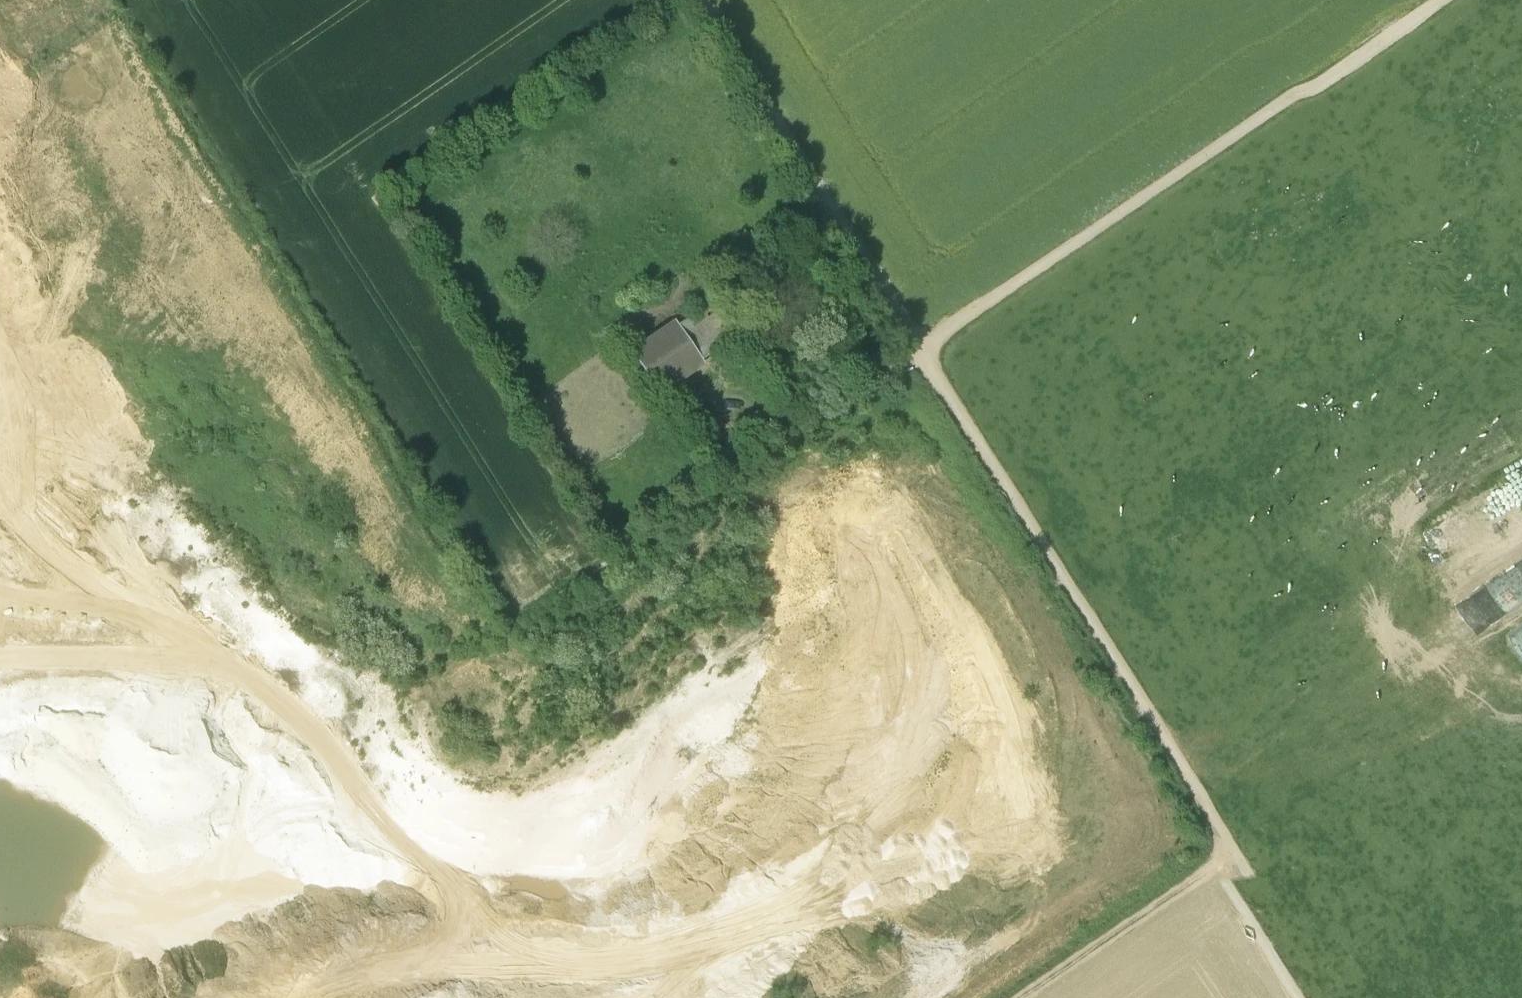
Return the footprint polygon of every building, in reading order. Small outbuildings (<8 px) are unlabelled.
[(666,337),(619,368),(655,420),(701,388),(666,337)] [(1521,583),(1519,581),(1505,598),(1518,607),(1521,602),(1521,583)]
